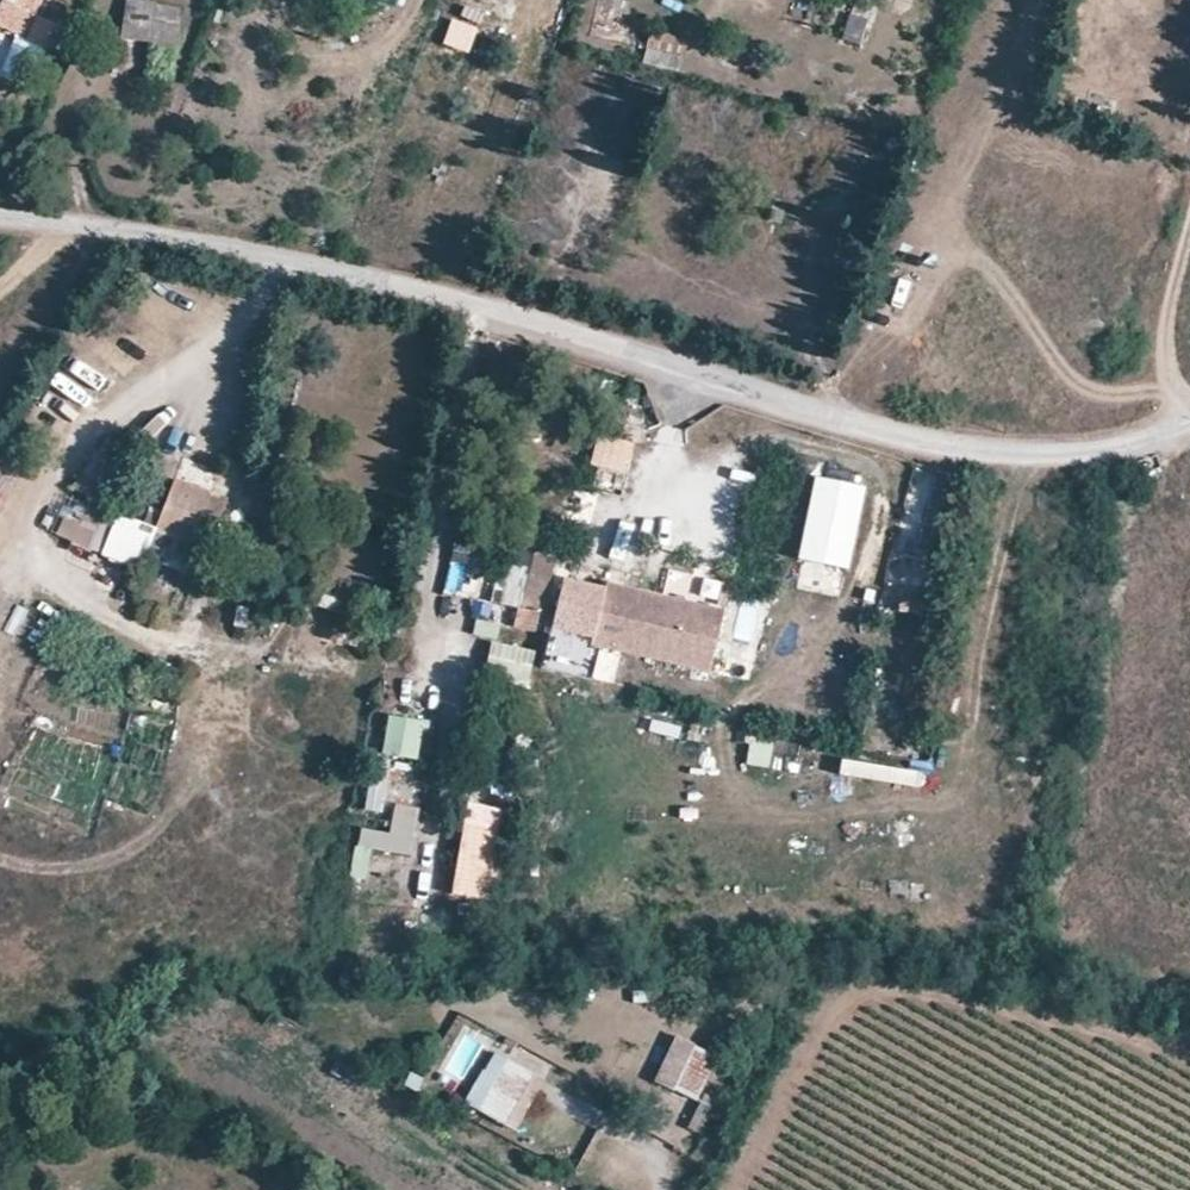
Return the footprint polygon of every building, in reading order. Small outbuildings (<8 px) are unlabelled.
[(26,41),(42,2),(37,0),(10,0),(0,25),(0,30),(26,41)] [(605,18),(610,0),(594,0),(590,13),(605,18)] [(120,42),(176,51),(179,29),(133,21),(134,6),(123,4),(120,42)] [(859,50),(877,19),(856,7),(838,38),(859,50)] [(442,48),(473,57),(482,27),(451,18),(442,48)] [(767,223),(780,228),(785,213),(773,208),(767,223)] [(630,475),(634,441),(595,436),(591,470),(630,475)] [(13,469),(0,463),(0,499),(13,469)] [(94,502),(112,477),(93,463),(75,488),(94,502)] [(867,485),(816,475),(798,559),(849,570),(867,485)] [(154,536),(189,549),(206,497),(172,485),(154,536)] [(95,553),(107,523),(68,507),(55,537),(95,553)] [(116,515),(102,557),(142,570),(156,528),(116,515)] [(604,581),(603,586),(566,577),(555,627),(578,633),(576,643),(589,646),(589,642),(709,670),(723,608),(604,581)] [(919,609),(920,586),(897,586),(897,608),(919,609)] [(515,628),(536,633),(541,612),(520,607),(515,628)] [(492,641),(483,679),(527,690),(536,652),(492,641)] [(417,762),(427,723),(390,714),(380,753),(417,762)] [(867,753),(909,760),(912,742),(869,736),(867,753)] [(357,848),(412,856),(420,808),(393,804),(389,833),(360,828),(357,848)] [(360,857),(356,885),(370,887),(374,859),(360,857)] [(410,899),(412,873),(391,871),(388,898),(410,899)] [(657,1078),(677,1087),(697,1044),(677,1035),(657,1078)] [(718,1054),(697,1044),(677,1087),(698,1097),(718,1054)] [(534,1073),(497,1051),(468,1098),(504,1121),(534,1073)] [(546,1080),(534,1073),(504,1121),(516,1128),(546,1080)]
